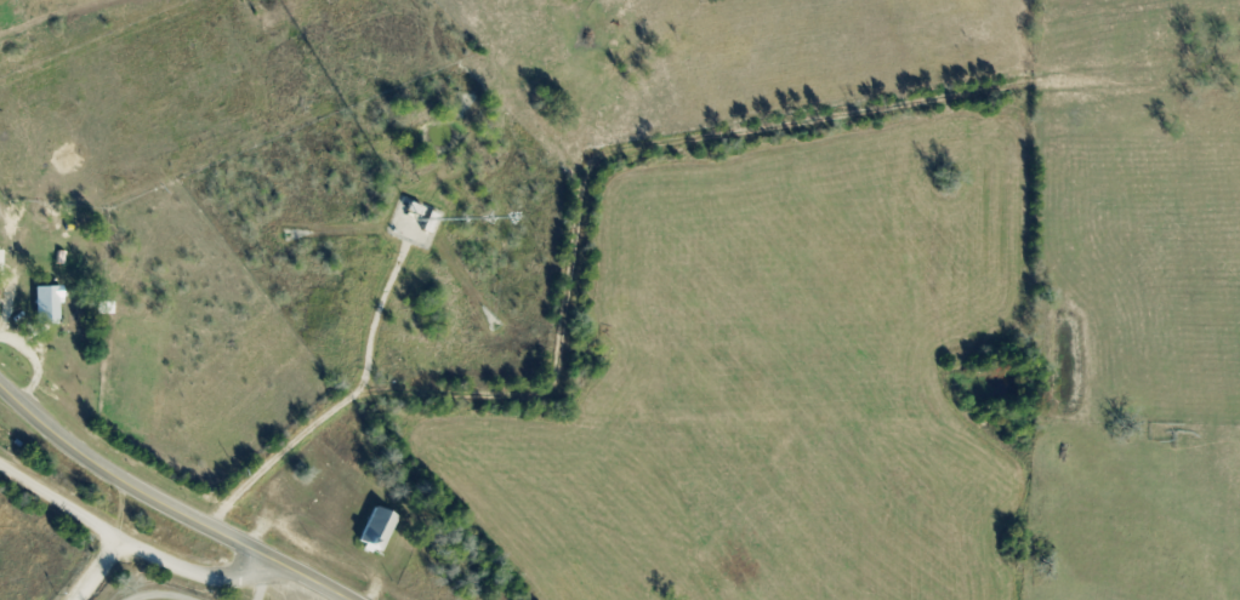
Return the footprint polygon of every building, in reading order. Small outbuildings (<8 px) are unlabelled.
[(393,229),(427,245),(440,215),(406,200),(393,229)] [(35,326),(60,326),(60,287),(35,287),(35,326)] [(396,521),(376,508),(354,539),(374,553),(396,521)]
